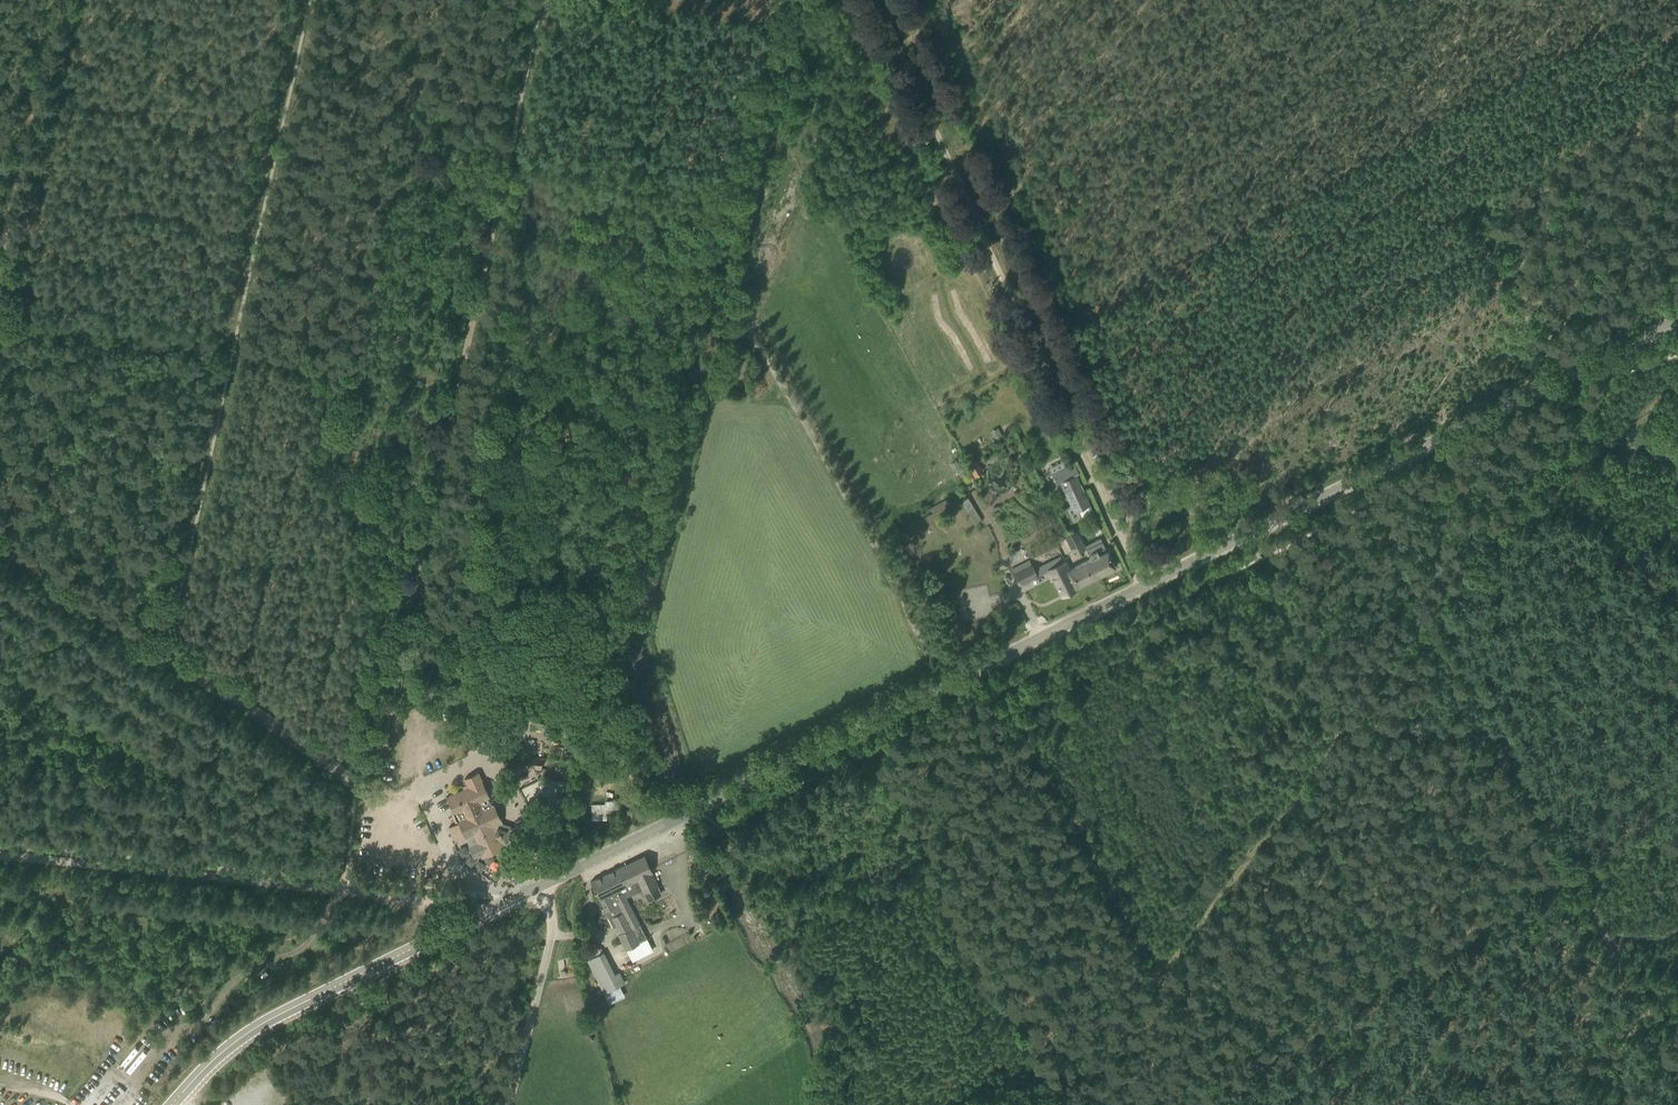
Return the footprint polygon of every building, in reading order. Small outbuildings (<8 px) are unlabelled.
[(991,430),(996,439),(1003,435),(998,426),(991,430)] [(1014,442),(1007,446),(1010,451),(1017,448),(1014,442)] [(968,462),(974,473),(982,469),(977,458),(968,462)] [(1076,474),(1078,472),(1073,460),(1050,470),(1056,483),(1060,481),(1077,517),(1093,510),(1076,474)] [(961,529),(980,521),(970,498),(951,506),(961,529)] [(1073,553),(1086,547),(1085,545),(1084,545),(1077,530),(1065,536),(1073,553)] [(1022,551),(1026,559),(1048,548),(1045,540),(1022,551)] [(1086,547),(1091,557),(1070,567),(1066,559),(1045,569),(1050,579),(1053,578),(1062,595),(1085,584),(1084,582),(1115,567),(1107,550),(1099,554),(1097,550),(1096,548),(1095,547),(1093,546),(1092,545),(1091,544),(1089,544),(1087,544),(1087,545),(1085,545),(1086,547)] [(989,555),(979,555),(979,577),(989,577),(989,555)] [(1012,568),(1020,585),(1037,576),(1029,559),(1012,568)] [(928,571),(933,568),(930,563),(925,565),(928,571)] [(986,585),(956,590),(960,615),(984,611),(981,597),(988,596),(986,585)] [(541,770),(541,757),(526,756),(526,767),(535,768),(535,770),(541,770)] [(474,834),(479,846),(496,838),(491,826),(502,821),(501,821),(494,805),(495,805),(494,805),(478,772),(465,779),(469,787),(456,794),(453,788),(445,792),(448,797),(447,798),(455,814),(457,813),(460,821),(458,822),(466,838),(474,834)] [(591,802),(591,818),(618,817),(617,798),(605,798),(605,802),(591,802)] [(616,924),(621,933),(618,934),(626,949),(639,942),(638,941),(646,937),(624,891),(619,893),(617,889),(625,885),(629,893),(642,887),(647,900),(662,893),(644,855),(643,855),(644,857),(627,865),(626,863),(591,881),(606,911),(612,908),(617,914),(616,915),(620,922),(616,924)] [(582,950),(587,957),(599,949),(595,942),(582,950)] [(587,958),(603,993),(624,983),(619,971),(615,973),(604,950),(587,958)]
